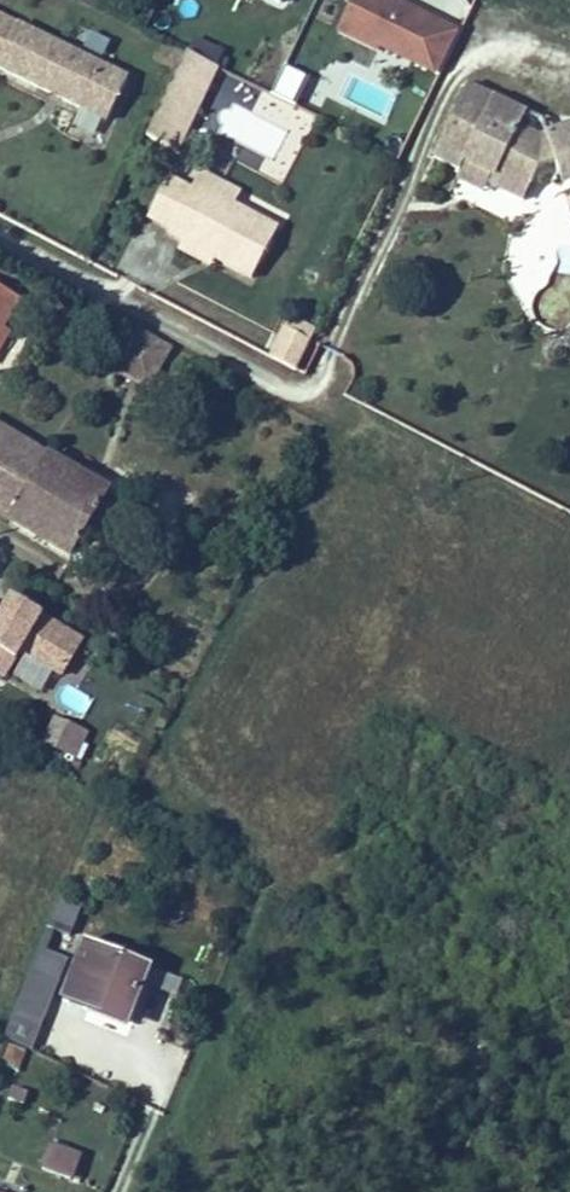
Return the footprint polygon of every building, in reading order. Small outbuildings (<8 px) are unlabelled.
[(335,38),(436,84),(459,32),(388,0),(352,0),(335,38)] [(0,22),(0,73),(50,95),(69,54),(0,22)] [(90,112),(119,125),(154,46),(125,33),(90,112)] [(183,56),(145,143),(179,158),(217,71),(183,56)] [(292,107),(306,83),(284,71),(270,95),(292,107)] [(455,188),(469,156),(486,151),(493,170),(501,168),(504,177),(542,162),(530,134),(519,106),(465,127),(463,133),(444,125),(455,102),(396,76),(365,145),(392,158),(395,150),(425,163),(422,173),(455,188)] [(565,120),(551,84),(517,98),(519,106),(530,134),(565,120)] [(145,149),(139,161),(179,182),(185,170),(145,149)] [(179,182),(139,161),(136,166),(114,155),(93,194),(115,206),(112,211),(128,219),(131,213),(163,230),(160,235),(197,255),(223,205),(179,182)] [(230,305),(254,316),(259,305),(235,295),(230,305)] [(294,374),(315,332),(289,318),(268,361),(294,374)] [(148,387),(174,345),(140,325),(115,367),(148,387)] [(4,521),(39,456),(0,434),(0,519),(4,521)] [(87,626),(4,591),(0,600),(0,673),(40,689),(48,668),(67,675),(87,626)] [(78,757),(92,729),(54,712),(41,740),(78,757)] [(59,891),(49,921),(74,929),(84,899),(59,891)] [(115,964),(52,937),(28,997),(54,1007),(56,1003),(93,1019),(115,964)] [(34,956),(0,942),(0,1038),(34,956)] [(1,1065),(17,1071),(25,1051),(8,1045),(1,1065)] [(51,1140),(42,1166),(74,1177),(83,1150),(51,1140)]
